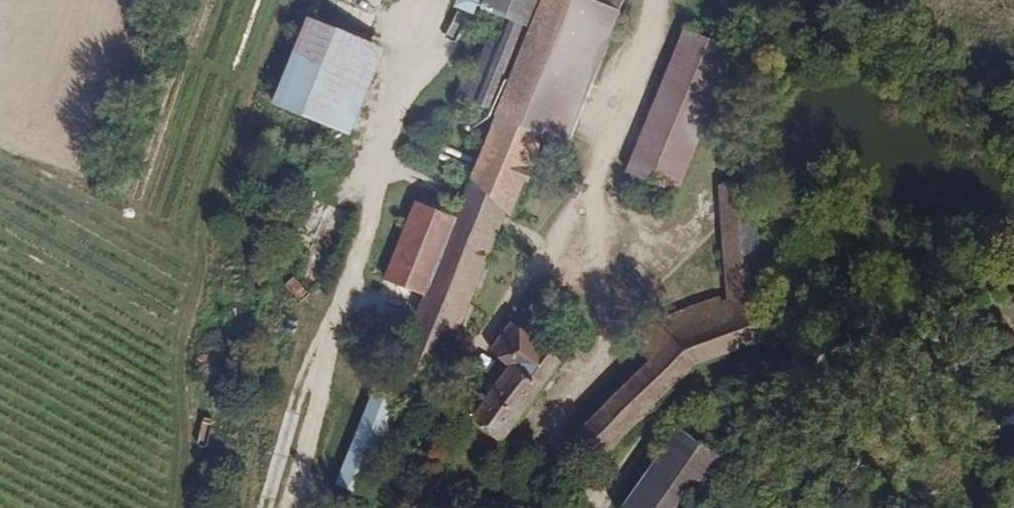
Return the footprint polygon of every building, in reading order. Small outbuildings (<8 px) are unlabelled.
[(540,12),(512,0),(507,0),(474,80),(464,105),(495,118),(540,12)] [(621,16),(618,14),(583,0),(545,0),(540,12),(495,118),(542,139),(567,150),(621,16)] [(540,12),(545,0),(512,0),(540,12)] [(618,14),(624,0),(583,0),(618,14)] [(769,0),(759,0),(756,14),(766,15),(769,0)] [(348,141),(380,54),(304,26),(271,113),(348,141)] [(666,194),(725,54),(689,39),(631,179),(666,194)] [(540,143),(542,139),(495,118),(451,222),(418,300),(391,366),(435,385),(505,219),(509,221),(540,143)] [(567,150),(542,139),(540,143),(565,154),(567,150)] [(696,365),(779,335),(777,310),(754,309),(748,189),(716,190),(721,297),(655,321),(630,347),(648,367),(571,441),(596,465),(696,365)] [(418,300),(451,222),(415,208),(382,285),(418,300)] [(502,440),(562,361),(514,324),(491,354),(508,369),(501,379),(495,374),(484,376),(463,408),(502,440)] [(334,485),(361,496),(399,401),(372,390),(334,485)] [(721,463),(676,432),(622,507),(688,507),(721,463)]
